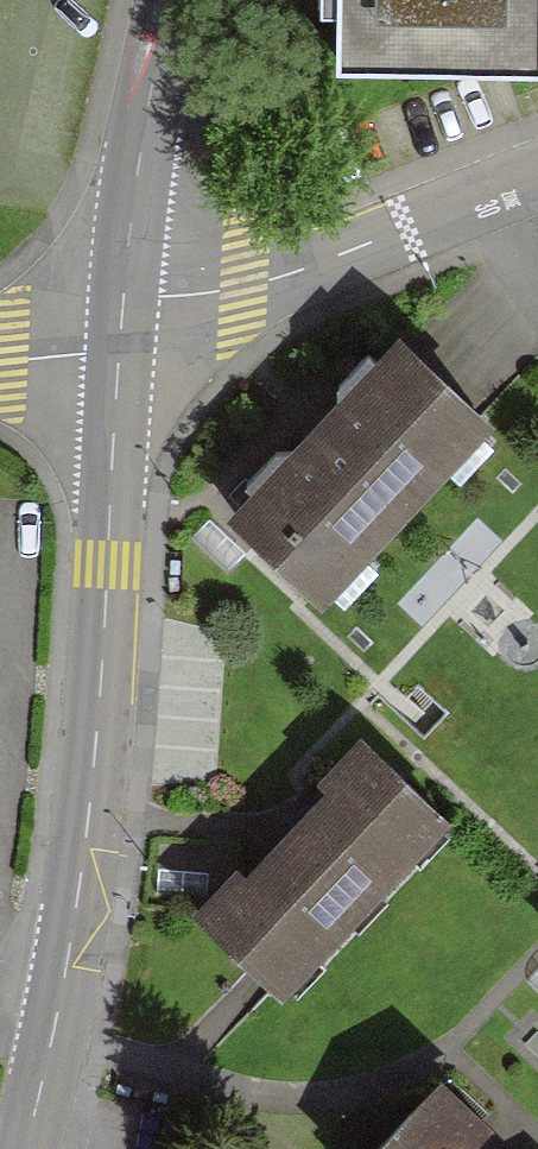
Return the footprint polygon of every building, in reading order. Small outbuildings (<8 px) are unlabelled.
[(338,14),(362,14),(363,73),(537,72),(537,0),(338,0),(338,14)] [(501,416),(403,324),(230,506),(328,599),(501,416)] [(438,826),(363,755),(205,922),(279,992),(438,826)] [(393,1148),(491,1148),(439,1100),(393,1148)]
